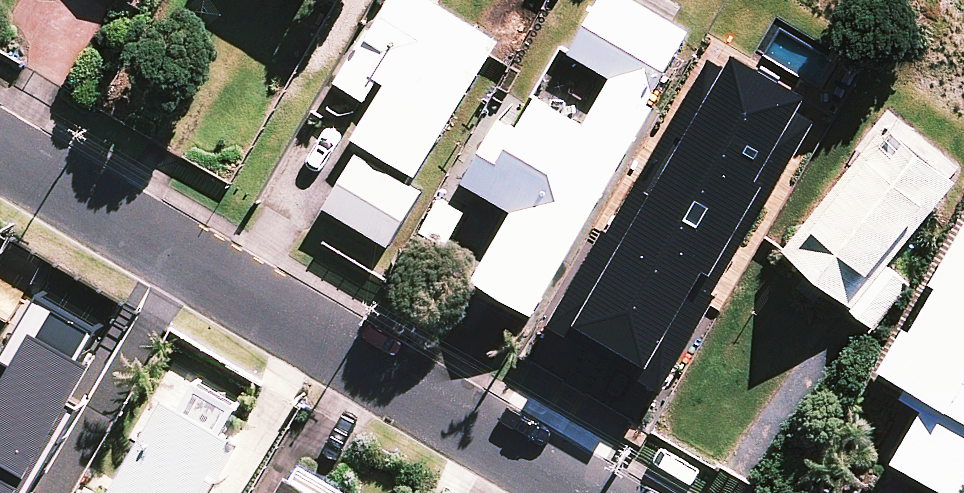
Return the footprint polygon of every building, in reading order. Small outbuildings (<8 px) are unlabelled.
[(432,0),(390,0),(338,82),(374,104),(355,135),(416,173),(498,41),(432,0)] [(637,0),(600,0),(571,50),(614,75),(585,125),(536,96),(518,128),(501,118),(465,179),(516,208),(476,276),(535,310),(653,106),(646,102),(688,30),(637,0)] [(670,175),(665,183),(644,220),(653,224),(599,318),(669,358),(694,314),(687,310),(704,281),(714,287),(793,148),(772,136),(780,122),(717,86),(690,132),(688,135),(698,141),(694,148),(699,151),(680,181),(670,175)] [(956,178),(889,122),(787,246),(877,321),(908,284),(885,264),(956,178)] [(420,191),(359,153),(326,204),(388,243),(420,191)] [(884,368),(930,394),(894,459),(954,492),(958,492),(963,482),(963,225),(884,368)] [(101,327),(51,295),(14,353),(2,346),(0,350),(0,492),(18,492),(102,359),(87,350),(101,327)] [(177,365),(106,492),(90,484),(85,492),(244,492),(268,451),(225,428),(241,400),(177,365)] [(297,463),(279,492),(348,492),(297,463)]
